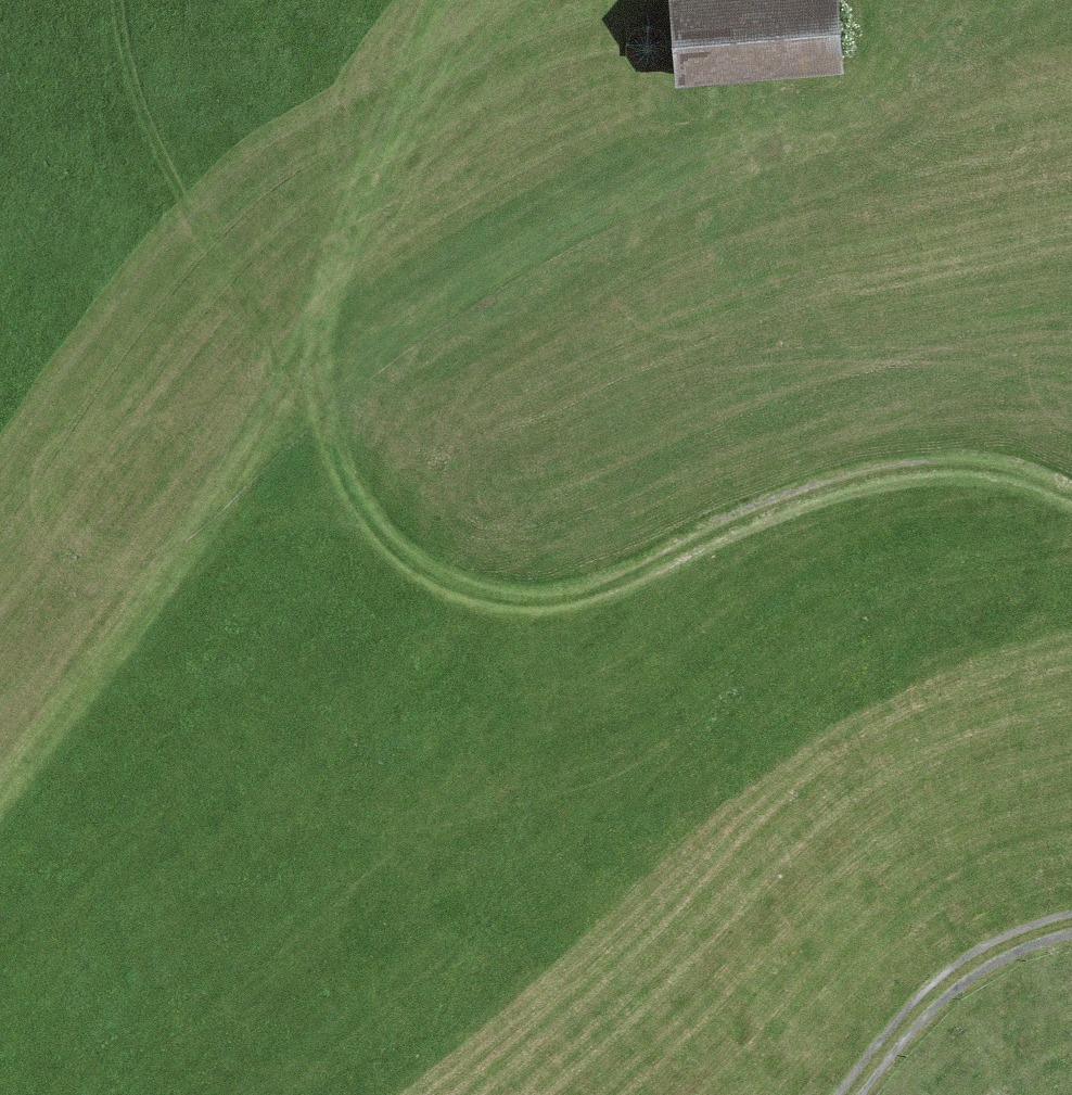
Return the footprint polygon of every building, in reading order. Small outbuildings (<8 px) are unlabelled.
[(694,83),(862,65),(855,0),(685,0),(694,83)]
